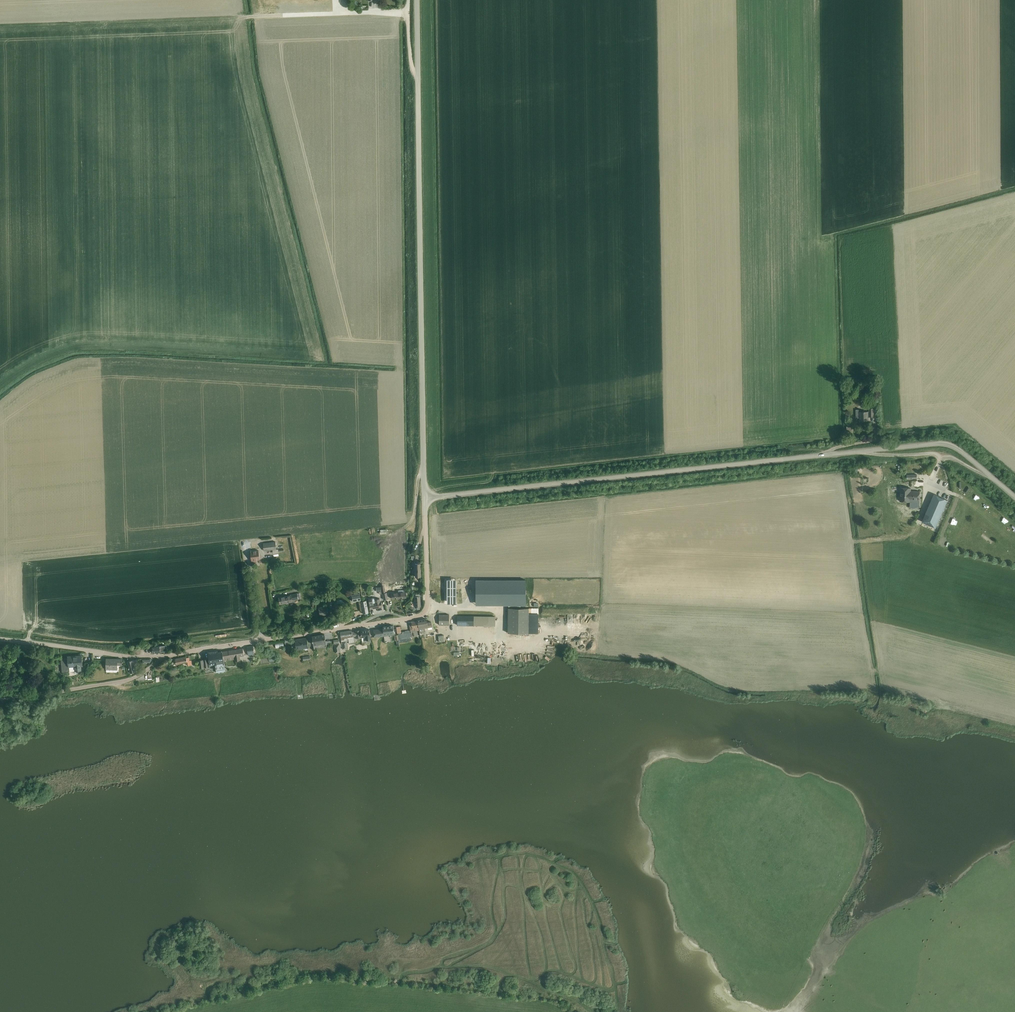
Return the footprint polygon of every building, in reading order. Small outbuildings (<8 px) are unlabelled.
[(861,411),(861,420),(868,420),(868,416),(875,416),(874,408),(870,408),(870,411),(861,411)] [(920,492),(914,492),(914,493),(911,492),(911,489),(901,488),(900,501),(910,502),(910,498),(913,499),(913,500),(920,500),(920,492)] [(936,528),(948,500),(934,494),(922,522),(936,528)] [(263,543),(264,551),(276,549),(275,542),(265,543),(265,542),(264,542),(264,543),(263,543)] [(260,559),(259,550),(250,551),(252,563),(257,563),(256,560),(260,559)] [(526,605),(526,580),(476,579),(476,604),(526,605)] [(456,580),(446,580),(446,603),(456,603),(456,580)] [(398,593),(391,593),(392,598),(406,597),(406,595),(408,595),(407,592),(405,592),(404,590),(398,590),(398,593)] [(359,593),(352,594),(353,602),(359,600),(361,611),(362,610),(363,614),(368,613),(366,600),(361,601),(359,593)] [(291,600),(290,595),(279,598),(280,604),(292,601),(291,600)] [(370,608),(373,607),(374,608),(382,607),(381,602),(380,602),(380,599),(375,600),(375,598),(369,599),(370,608)] [(335,603),(332,609),(338,612),(340,606),(335,603)] [(323,609),(319,610),(320,615),(328,613),(327,606),(322,607),(323,609)] [(509,608),(508,608),(508,633),(528,633),(528,608),(513,608),(509,608)] [(449,615),(439,615),(439,625),(449,625),(449,615)] [(457,616),(457,625),(495,626),(495,617),(457,616)] [(426,619),(417,621),(419,629),(420,631),(420,632),(425,631),(424,628),(432,627),(431,622),(427,623),(426,619)] [(417,621),(409,622),(409,623),(411,630),(419,629),(417,621)] [(374,637),(380,636),(380,635),(394,633),(393,625),(383,627),(383,628),(379,629),(379,631),(374,632),(374,637)] [(370,636),(369,629),(361,631),(361,637),(366,637),(366,640),(370,639),(370,636)] [(361,631),(360,630),(355,631),(355,632),(352,632),(351,630),(341,632),(342,640),(345,639),(345,638),(356,636),(356,638),(357,640),(360,639),(361,637),(361,631)] [(324,635),(313,637),(314,645),(325,643),(324,635)] [(295,640),(293,641),(293,644),(296,643),(297,649),(308,647),(307,638),(295,640)] [(233,650),(222,652),(224,662),(229,661),(229,659),(234,658),(235,658),(236,661),(236,660),(239,660),(238,656),(244,655),(243,649),(233,650)] [(215,654),(214,655),(215,663),(216,666),(217,673),(225,671),(224,662),(222,652),(218,652),(218,651),(215,652),(215,653),(215,654)] [(207,659),(204,660),(205,667),(209,666),(208,664),(215,663),(214,655),(213,653),(213,652),(208,652),(208,654),(208,659),(207,659)] [(61,659),(62,672),(81,670),(80,666),(83,666),(82,655),(68,657),(68,659),(61,659)] [(187,665),(192,664),(191,660),(189,661),(189,657),(186,658),(186,657),(174,659),(174,661),(176,661),(176,664),(182,664),(182,663),(187,662),(187,665)] [(122,665),(122,659),(106,659),(106,669),(117,670),(117,665),(122,665)] [(134,664),(137,663),(137,660),(128,662),(130,673),(135,671),(134,664)]
